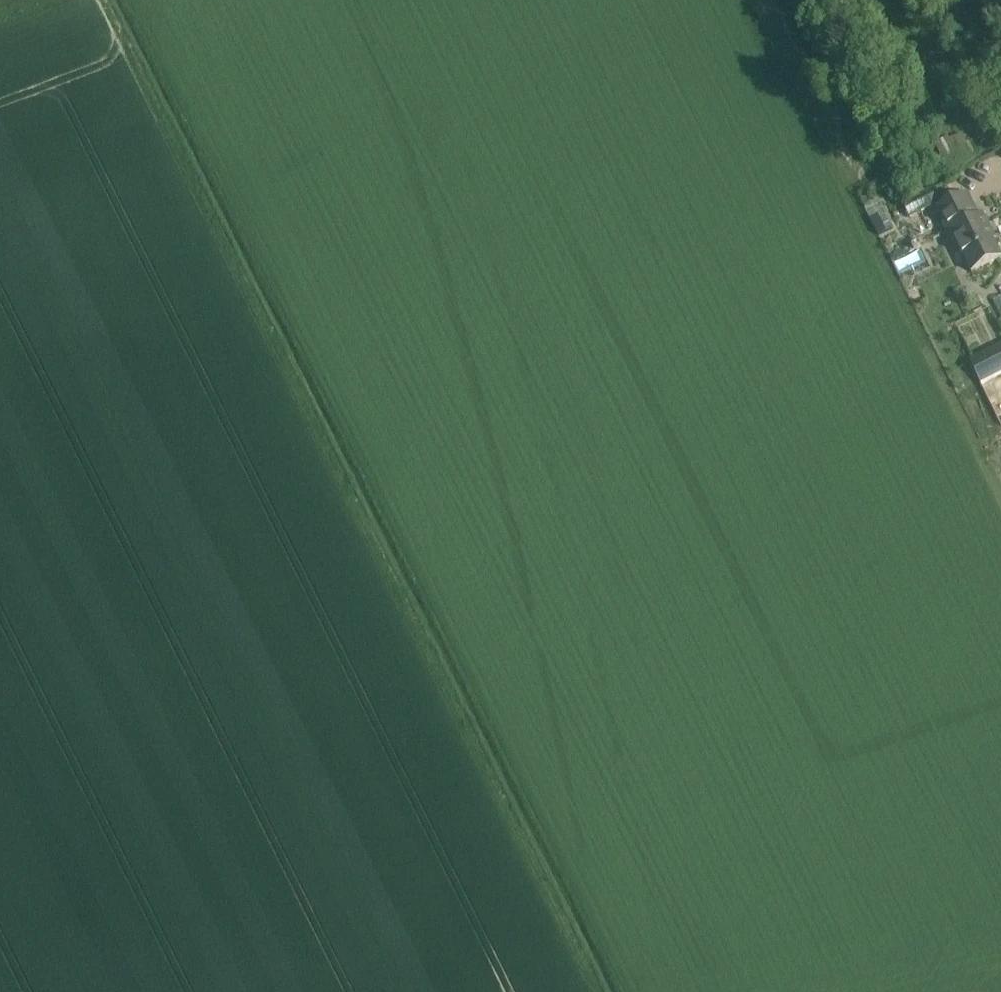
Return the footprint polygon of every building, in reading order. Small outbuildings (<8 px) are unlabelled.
[(948,136),(934,144),(950,173),(975,159),(962,134),(956,137),(955,136),(950,139),(948,136)] [(934,185),(905,200),(902,201),(910,217),(911,217),(942,201),(934,185)] [(953,241),(955,239),(972,272),(1000,258),(1000,257),(988,231),(991,230),(983,215),(977,218),(965,195),(937,210),(953,241)] [(970,360),(981,383),(1000,374),(1000,345),(970,360)]
